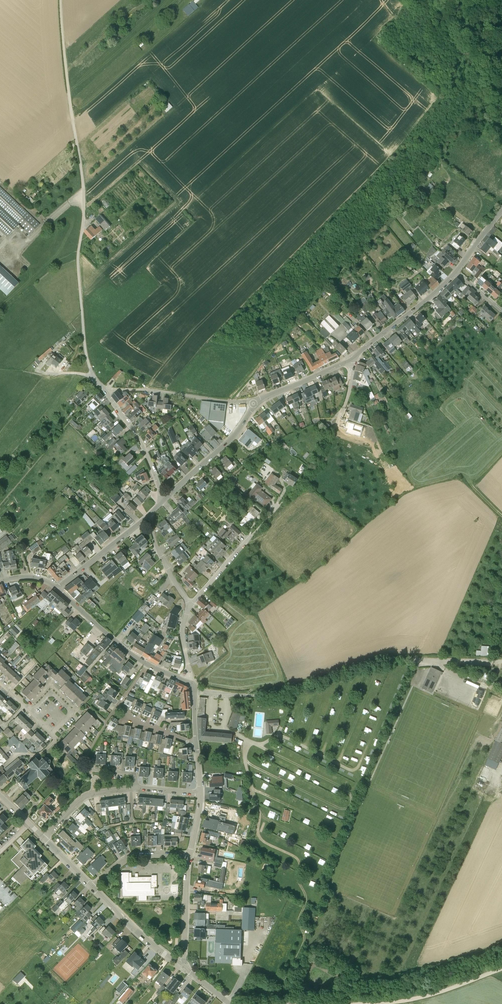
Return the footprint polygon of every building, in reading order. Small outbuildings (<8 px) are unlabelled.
[(188,16),(198,8),(195,4),(200,0),(195,0),(193,2),(193,1),(189,5),(189,4),(183,10),(188,16)] [(163,110),(166,114),(173,107),(170,103),(163,110)] [(40,225),(0,187),(0,207),(19,225),(30,235),(40,225)] [(19,225),(0,207),(0,231),(7,237),(19,225)] [(106,231),(110,227),(105,221),(101,226),(106,231)] [(461,226),(460,227),(463,229),(462,231),(463,231),(469,237),(472,232),(463,224),(461,226)] [(99,227),(95,231),(91,227),(85,233),(91,240),(102,230),(99,227)] [(460,247),(466,240),(459,235),(453,242),(454,242),(452,245),(457,250),(459,247),(460,247)] [(486,243),(493,249),(494,249),(497,247),(500,249),(501,247),(501,243),(498,240),(495,243),(493,241),(490,238),(486,243)] [(486,243),(480,250),(486,254),(489,250),(489,249),(492,252),(497,255),(498,253),(497,252),(494,250),(494,249),(493,249),(486,243)] [(425,255),(428,258),(436,252),(433,249),(434,248),(432,247),(429,250),(430,251),(425,255)] [(445,249),(441,253),(443,255),(444,256),(445,257),(448,260),(450,262),(453,264),(454,263),(455,263),(456,261),(457,260),(453,256),(456,253),(451,248),(448,251),(445,249)] [(440,260),(437,263),(443,268),(446,265),(447,266),(449,264),(442,258),(440,260)] [(474,258),(470,263),(483,272),(484,270),(478,265),(480,263),(480,262),(474,258)] [(470,263),(466,268),(472,273),(474,270),(477,273),(474,277),(477,279),(481,275),(483,272),(470,263)] [(428,270),(427,272),(432,277),(436,281),(440,276),(438,274),(441,270),(435,265),(435,266),(434,265),(433,265),(432,266),(432,267),(433,268),(430,271),(429,269),(428,270)] [(7,295),(18,283),(0,266),(0,289),(7,295)] [(491,273),(487,276),(492,282),(496,279),(491,273)] [(432,277),(428,281),(431,284),(429,286),(432,290),(439,284),(436,281),(432,277)] [(482,287),(487,281),(482,277),(477,283),(482,287)] [(458,279),(452,285),(457,290),(458,290),(461,287),(462,288),(464,285),(463,285),(458,279)] [(487,281),(482,287),(486,291),(491,285),(493,283),(489,279),(487,281)] [(417,285),(414,288),(417,292),(421,296),(429,289),(421,281),(417,285)] [(486,291),(491,295),(496,289),(501,284),(499,282),(494,287),(491,285),(486,291)] [(409,283),(401,289),(403,292),(404,291),(406,294),(405,295),(406,296),(403,298),(408,305),(414,301),(414,300),(417,298),(411,290),(413,289),(409,283)] [(498,291),(501,287),(501,284),(496,289),(491,295),(496,299),(501,294),(498,291)] [(452,295),(455,293),(457,295),(457,294),(461,298),(464,295),(461,293),(458,290),(457,290),(452,285),(446,290),(452,295)] [(467,293),(464,296),(474,304),(476,305),(479,302),(477,300),(478,299),(474,295),(476,292),(471,288),(471,289),(467,293)] [(452,295),(446,290),(441,296),(447,302),(452,296),(452,295)] [(440,296),(433,302),(437,306),(439,309),(436,312),(437,313),(435,315),(439,319),(441,318),(451,309),(446,304),(446,303),(447,303),(440,296)] [(364,297),(356,303),(359,306),(365,313),(369,310),(364,303),(367,300),(364,297)] [(380,300),(377,302),(380,305),(383,310),(382,311),(386,315),(385,317),(387,321),(392,317),(386,308),(387,307),(383,302),(381,299),(380,300)] [(383,302),(387,307),(386,308),(392,317),(394,319),(405,311),(398,302),(393,306),(391,304),(387,299),(383,302)] [(490,322),(493,319),(496,316),(485,306),(480,313),(490,322)] [(372,316),(381,327),(385,324),(384,323),(387,321),(385,317),(386,315),(382,311),(380,312),(377,314),(376,312),(372,316)] [(349,335),(355,341),(360,337),(354,331),(348,325),(344,320),(336,312),(334,315),(342,324),(341,324),(350,334),(349,335)] [(426,320),(421,314),(415,319),(417,321),(415,323),(419,329),(422,326),(421,324),(426,320)] [(324,328),(331,334),(339,326),(329,316),(321,324),(324,328)] [(358,321),(367,330),(372,325),(364,316),(358,321)] [(404,325),(410,332),(411,332),(414,330),(418,335),(418,334),(421,332),(410,319),(404,325)] [(404,341),(407,338),(406,337),(411,333),(410,332),(404,325),(396,332),(404,341)] [(359,326),(356,329),(354,331),(360,337),(364,333),(359,326)] [(352,344),(355,341),(349,335),(344,340),(346,342),(348,340),(350,342),(350,343),(351,344),(351,343),(352,344)] [(395,335),(388,341),(394,347),(397,344),(399,346),(401,345),(400,343),(402,342),(395,335)] [(326,339),(324,342),(330,348),(332,345),(326,339)] [(388,341),(385,344),(383,345),(391,354),(396,350),(394,347),(388,341)] [(347,351),(340,344),(339,346),(336,342),(333,345),(343,356),(343,355),(342,354),(344,352),(345,353),(347,351)] [(313,365),(311,362),(312,361),(304,347),(298,351),(312,372),(315,369),(318,368),(316,363),(313,365)] [(323,349),(329,363),(339,358),(335,354),(333,351),(330,352),(327,347),(323,349)] [(378,347),(373,351),(377,356),(375,359),(386,371),(390,367),(385,361),(385,362),(382,358),(385,355),(378,347)] [(47,351),(42,355),(44,357),(48,354),(51,351),(52,351),(50,348),(47,351)] [(318,368),(329,363),(323,349),(322,349),(316,352),(318,356),(320,361),(316,363),(318,368)] [(51,357),(46,363),(49,366),(51,364),(57,357),(50,352),(48,354),(51,357)] [(57,357),(51,364),(56,368),(62,362),(61,361),(64,358),(59,354),(57,357)] [(40,361),(44,357),(42,355),(40,357),(37,359),(35,361),(38,365),(41,363),(40,361)] [(365,364),(366,365),(369,369),(373,365),(375,368),(379,364),(373,357),(370,359),(371,360),(368,362),(365,364)] [(291,361),(293,366),(298,374),(304,371),(302,366),(304,365),(302,361),(298,363),(295,359),(291,361)] [(356,371),(363,374),(369,385),(371,384),(367,376),(371,374),(368,369),(366,370),(365,369),(366,365),(365,364),(359,362),(357,366),(356,371)] [(407,362),(403,366),(410,375),(414,371),(407,362)] [(385,371),(379,364),(375,368),(381,374),(385,371)] [(282,370),(286,380),(293,377),(289,367),(282,370)] [(270,377),(274,385),(281,383),(279,378),(283,377),(280,369),(276,371),(277,374),(270,377)] [(122,372),(120,371),(120,370),(112,378),(114,380),(122,372)] [(356,371),(353,379),(360,381),(359,383),(359,384),(369,387),(369,385),(363,374),(356,371)] [(260,382),(258,377),(259,376),(258,373),(256,373),(253,377),(259,391),(265,388),(262,381),(260,382)] [(332,388),(339,385),(339,386),(343,385),(340,378),(336,379),(336,378),(329,381),(332,388)] [(325,389),(321,391),(324,397),(328,396),(326,390),(332,388),(329,381),(329,380),(322,383),(325,389)] [(316,386),(310,389),(313,396),(319,393),(316,386)] [(315,400),(313,396),(310,389),(304,391),(304,393),(301,394),(305,404),(315,400)] [(78,397),(74,401),(79,405),(82,402),(89,395),(85,391),(83,393),(81,391),(78,395),(78,394),(76,396),(78,397)] [(118,392),(112,396),(117,403),(123,399),(126,397),(124,394),(123,394),(120,396),(118,393),(118,392)] [(98,393),(86,405),(88,407),(92,403),(96,407),(99,404),(98,403),(103,398),(98,393)] [(298,394),(292,397),(295,403),(298,410),(300,409),(299,407),(300,407),(298,402),(301,401),(298,394)] [(123,399),(117,403),(120,407),(124,404),(126,402),(130,399),(127,397),(129,395),(128,395),(126,397),(123,399)] [(155,408),(159,409),(160,402),(157,402),(158,396),(153,396),(152,403),(148,402),(147,406),(156,407),(155,408)] [(297,410),(295,403),(292,397),(286,399),(288,406),(292,404),(294,409),(295,411),(297,410)] [(160,403),(159,409),(171,410),(172,406),(168,405),(168,399),(164,398),(163,403),(160,402),(160,403)] [(123,412),(122,412),(125,415),(133,408),(132,407),(136,403),(134,401),(133,402),(131,401),(130,399),(126,402),(130,405),(123,412)] [(220,431),(223,427),(226,404),(202,401),(200,414),(220,431)] [(280,401),(275,405),(279,411),(284,407),(280,401)] [(136,403),(132,407),(133,408),(134,409),(135,410),(138,408),(140,406),(138,404),(137,402),(136,403)] [(275,405),(270,409),(274,415),(279,411),(275,405)] [(349,418),(349,420),(357,422),(360,414),(361,414),(363,409),(351,405),(350,410),(352,411),(349,418)] [(107,416),(108,415),(109,415),(104,409),(102,410),(99,408),(101,407),(101,406),(94,412),(101,420),(102,421),(107,416)] [(135,410),(132,413),(137,418),(145,411),(141,406),(140,406),(138,408),(135,410)] [(132,413),(127,418),(132,423),(137,418),(132,413)] [(265,413),(260,416),(269,429),(272,433),(273,433),(275,431),(269,424),(267,421),(269,418),(267,415),(265,413)] [(100,422),(98,424),(101,427),(103,425),(108,430),(113,426),(111,423),(113,421),(109,417),(108,415),(107,416),(102,421),(101,420),(100,422)] [(260,416),(255,420),(260,426),(262,424),(265,428),(267,430),(269,429),(260,416)] [(146,418),(138,426),(144,432),(151,424),(146,418)] [(348,423),(346,428),(354,431),(355,430),(360,432),(361,427),(356,426),(356,425),(357,422),(349,420),(348,423)] [(118,424),(111,430),(106,435),(102,439),(104,441),(112,433),(115,436),(123,430),(118,425),(118,424)] [(156,424),(151,428),(147,432),(149,433),(146,436),(150,441),(158,434),(156,431),(159,428),(156,424)] [(201,436),(207,441),(210,438),(209,437),(211,435),(213,437),(217,433),(209,426),(205,429),(207,431),(201,436)] [(172,428),(167,432),(173,444),(178,442),(177,440),(176,436),(172,428)] [(247,435),(242,442),(249,448),(252,444),(254,441),(258,444),(261,440),(250,431),(250,430),(249,430),(248,431),(245,434),(247,435)] [(109,446),(105,449),(108,452),(112,449),(114,447),(117,450),(118,449),(122,453),(126,449),(122,446),(126,442),(122,438),(120,440),(117,442),(115,440),(109,446)] [(107,444),(109,446),(115,440),(113,438),(107,444)] [(190,443),(197,450),(203,445),(196,438),(191,443),(190,443)] [(185,446),(181,450),(183,453),(187,456),(190,454),(193,457),(198,452),(197,450),(190,443),(191,443),(189,442),(185,446)] [(133,457),(129,453),(124,458),(122,456),(116,461),(119,465),(123,461),(128,467),(135,460),(132,457),(133,457)] [(175,457),(174,458),(182,466),(187,461),(185,458),(186,457),(183,454),(182,455),(179,453),(175,457)] [(226,457),(221,461),(227,468),(232,464),(226,457)] [(164,458),(161,459),(164,465),(164,464),(165,467),(173,475),(174,474),(175,473),(177,471),(176,471),(177,470),(176,469),(177,467),(174,463),(172,465),(170,463),(169,461),(167,458),(166,458),(164,458)] [(163,476),(164,475),(168,479),(168,478),(169,479),(170,477),(173,475),(165,467),(164,464),(164,465),(158,471),(163,476)] [(215,467),(210,472),(217,479),(222,474),(215,467)] [(143,469),(135,475),(136,477),(137,481),(141,479),(143,483),(148,481),(145,473),(144,473),(143,469)] [(286,473),(283,479),(286,481),(285,481),(293,487),(298,480),(290,475),(289,475),(286,473)] [(275,476),(268,486),(280,494),(282,490),(275,485),(279,479),(275,476)] [(203,480),(197,486),(201,490),(207,485),(203,480)] [(257,483),(256,484),(254,483),(251,487),(253,488),(248,495),(253,499),(255,496),(265,506),(270,499),(267,496),(268,496),(263,492),(264,491),(263,490),(262,490),(260,488),(261,487),(257,483)] [(143,500),(148,495),(147,494),(150,491),(145,486),(137,494),(138,495),(143,500)] [(123,496),(118,490),(110,498),(115,504),(123,496)] [(143,500),(138,495),(133,500),(139,506),(144,501),(143,500)] [(182,498),(178,502),(182,507),(180,509),(181,510),(185,515),(186,516),(189,514),(186,511),(189,508),(191,506),(192,506),(195,502),(193,500),(192,499),(192,500),(189,502),(186,500),(185,501),(182,498)] [(136,509),(128,501),(126,503),(128,505),(125,508),(131,514),(136,509)] [(249,513),(239,524),(244,528),(250,520),(252,522),(259,513),(249,504),(249,505),(244,501),(240,506),(244,509),(249,513)] [(119,523),(121,522),(124,519),(120,514),(123,511),(118,506),(114,511),(115,513),(112,516),(117,521),(119,523)] [(185,515),(179,508),(167,519),(172,525),(182,518),(185,515)] [(81,516),(91,527),(94,524),(85,513),(81,516)] [(187,517),(185,515),(182,518),(186,523),(187,525),(191,522),(187,518),(187,517)] [(113,532),(114,531),(118,528),(114,523),(117,521),(112,516),(107,520),(109,522),(106,525),(113,532)] [(96,523),(101,529),(104,532),(108,528),(104,523),(100,519),(96,523)] [(164,537),(169,533),(167,531),(171,528),(170,527),(165,520),(162,523),(163,523),(161,524),(157,527),(162,532),(161,533),(164,537)] [(225,530),(220,536),(223,539),(225,537),(231,542),(236,536),(237,537),(241,533),(233,526),(229,530),(231,531),(228,534),(225,530)] [(97,532),(97,533),(98,534),(97,535),(103,542),(104,542),(109,538),(104,532),(101,529),(97,532)] [(93,532),(90,535),(93,539),(94,539),(100,545),(103,542),(97,535),(98,534),(97,533),(95,535),(93,532)] [(84,541),(79,545),(82,549),(81,550),(86,557),(91,553),(85,546),(92,539),(93,539),(90,535),(90,534),(89,535),(83,540),(84,541)] [(2,551),(12,542),(6,535),(0,540),(0,549),(2,551)] [(171,547),(180,540),(177,535),(168,542),(171,547)] [(130,549),(133,553),(135,556),(140,552),(138,549),(146,542),(144,539),(142,536),(134,541),(137,545),(135,546),(134,545),(130,549)] [(214,536),(210,540),(213,543),(212,543),(215,545),(214,546),(223,553),(225,551),(223,549),(226,546),(217,538),(214,536)] [(36,543),(29,548),(31,551),(38,546),(36,543)] [(38,546),(31,551),(33,555),(41,549),(40,548),(43,546),(42,544),(39,546),(38,546)] [(66,545),(61,549),(65,554),(70,550),(66,545)] [(74,558),(79,563),(85,558),(78,552),(81,550),(77,546),(74,548),(76,550),(74,552),(77,555),(74,558)] [(177,558),(182,554),(183,553),(184,552),(179,546),(172,553),(175,556),(175,555),(177,558)] [(214,546),(209,551),(216,557),(218,554),(220,556),(223,553),(214,546)] [(13,550),(7,551),(10,570),(13,569),(13,571),(16,570),(16,569),(16,568),(15,562),(16,561),(15,556),(14,556),(13,550)] [(47,553),(45,559),(49,560),(51,561),(54,558),(57,554),(55,552),(51,555),(50,554),(47,553)] [(120,552),(115,557),(120,563),(123,567),(128,562),(125,559),(120,552)] [(143,557),(138,563),(141,566),(143,565),(148,570),(151,567),(154,563),(149,558),(151,557),(147,553),(143,557)] [(177,558),(176,559),(177,561),(180,565),(187,560),(188,559),(183,553),(182,554),(177,558)] [(203,557),(201,559),(202,560),(202,561),(209,567),(210,568),(215,563),(212,561),(214,559),(208,553),(204,558),(203,557)] [(47,570),(51,576),(56,572),(54,570),(55,569),(57,567),(67,558),(65,555),(50,567),(48,569),(47,570)] [(65,564),(64,564),(69,560),(67,558),(57,567),(55,569),(54,570),(56,572),(51,576),(56,581),(58,581),(68,574),(65,571),(66,570),(63,567),(65,564)] [(32,559),(30,566),(37,567),(38,560),(32,559)] [(38,560),(37,567),(44,569),(45,562),(39,561),(38,560)] [(104,567),(101,570),(104,573),(107,577),(108,576),(110,579),(114,576),(111,573),(117,568),(111,560),(105,565),(106,566),(104,567)] [(195,563),(192,565),(200,572),(202,570),(204,572),(209,567),(202,561),(199,564),(198,563),(196,565),(195,563)] [(188,574),(182,581),(191,589),(195,584),(192,582),(198,575),(192,570),(193,568),(190,565),(185,571),(188,574)] [(73,582),(78,588),(81,586),(85,582),(86,581),(81,576),(73,582)] [(85,582),(81,586),(86,592),(88,590),(92,593),(92,594),(95,591),(93,589),(94,588),(97,585),(90,577),(88,579),(86,581),(85,582)] [(64,589),(76,601),(82,595),(79,594),(77,596),(73,592),(78,588),(73,582),(64,589)] [(22,596),(20,590),(17,592),(14,586),(8,590),(11,597),(15,595),(17,598),(22,596)] [(92,593),(88,590),(86,592),(82,595),(86,599),(92,593)] [(43,600),(37,605),(42,609),(46,604),(48,605),(57,596),(52,591),(48,596),(43,592),(41,594),(40,595),(43,600)] [(174,600),(163,592),(158,599),(163,603),(162,604),(167,609),(174,600)] [(39,593),(31,599),(36,606),(37,605),(43,600),(40,595),(39,593)] [(86,599),(82,595),(76,601),(80,605),(86,599)] [(62,600),(57,596),(48,605),(50,608),(52,605),(55,608),(56,607),(62,600)] [(196,603),(203,609),(204,610),(208,613),(212,608),(209,605),(201,598),(196,603)] [(27,612),(36,606),(31,599),(23,605),(24,606),(23,607),(27,612)] [(89,599),(87,601),(90,604),(89,605),(93,608),(94,607),(95,605),(89,599)] [(56,607),(55,608),(65,617),(66,616),(70,612),(66,609),(68,605),(62,600),(56,607)] [(144,604),(138,610),(144,615),(150,609),(144,604)] [(174,606),(171,610),(169,613),(170,613),(167,627),(174,628),(177,618),(176,617),(180,611),(174,606)] [(203,609),(196,617),(200,621),(203,623),(204,625),(207,622),(205,620),(203,618),(208,613),(204,610),(203,609)] [(137,624),(144,615),(138,610),(131,618),(137,624)] [(191,624),(188,628),(191,630),(193,632),(196,629),(195,627),(200,621),(196,617),(195,616),(189,623),(191,624)] [(70,618),(65,623),(68,626),(67,627),(70,630),(71,629),(73,632),(81,624),(75,618),(73,621),(70,618)] [(234,621),(231,618),(225,625),(228,628),(234,621)] [(132,632),(126,639),(131,643),(135,640),(138,642),(141,639),(140,639),(145,633),(148,630),(150,627),(145,623),(143,626),(140,629),(142,631),(138,635),(136,633),(135,635),(132,632)] [(190,643),(189,643),(190,650),(195,650),(198,649),(197,645),(200,645),(200,642),(199,634),(200,634),(200,633),(197,630),(196,629),(193,632),(191,630),(191,635),(189,636),(190,643)] [(141,655),(148,660),(150,655),(151,656),(152,653),(154,649),(153,648),(155,644),(158,646),(162,640),(156,636),(154,635),(153,634),(146,645),(141,655)] [(87,643),(80,652),(89,659),(86,662),(90,666),(104,650),(111,641),(105,637),(105,638),(105,639),(97,648),(95,650),(87,643)] [(131,649),(141,655),(146,645),(145,645),(146,642),(141,639),(138,642),(136,645),(134,644),(131,649)] [(104,656),(101,659),(104,662),(106,659),(116,649),(112,645),(104,653),(106,654),(104,656)] [(476,656),(486,656),(487,646),(481,646),(481,651),(476,651),(476,656)] [(116,671),(123,664),(126,661),(124,659),(126,656),(116,648),(116,649),(106,659),(104,662),(102,664),(105,666),(108,663),(116,671)] [(156,653),(151,661),(157,665),(165,652),(162,651),(161,653),(159,655),(156,653)] [(211,652),(197,657),(198,661),(201,660),(201,662),(200,662),(202,667),(207,665),(206,663),(214,660),(211,652)] [(13,661),(10,664),(12,666),(13,667),(22,658),(19,655),(13,661)] [(167,655),(164,662),(163,661),(161,665),(168,668),(171,661),(169,660),(170,656),(167,655)] [(173,659),(171,665),(173,665),(173,667),(179,668),(179,666),(181,661),(180,661),(181,657),(174,655),(173,659)] [(9,663),(6,666),(3,663),(4,662),(0,666),(0,670),(2,673),(10,664),(13,661),(12,660),(9,663)] [(133,666),(128,662),(124,666),(123,664),(116,671),(116,672),(119,674),(122,671),(126,675),(133,666)] [(87,698),(88,697),(86,695),(85,697),(68,680),(70,678),(60,669),(56,673),(45,663),(32,677),(34,679),(21,693),(30,701),(31,701),(30,701),(32,698),(33,699),(37,694),(39,692),(39,691),(41,689),(41,690),(44,687),(42,685),(44,683),(43,682),(45,680),(46,681),(45,680),(48,678),(51,676),(53,678),(52,678),(55,681),(55,680),(57,682),(57,683),(58,682),(60,684),(59,685),(61,687),(60,689),(62,692),(62,691),(65,693),(64,694),(65,693),(67,695),(66,696),(71,700),(72,700),(74,702),(73,702),(74,702),(76,704),(76,705),(78,707),(87,698)] [(9,668),(12,666),(10,664),(2,673),(7,677),(12,671),(9,668)] [(432,693),(433,690),(440,674),(442,675),(443,673),(431,667),(423,686),(422,689),(432,693)] [(11,681),(19,673),(17,671),(15,674),(12,671),(7,677),(11,681)] [(85,672),(79,678),(84,683),(90,677),(85,672)] [(18,677),(20,674),(19,673),(11,681),(16,685),(21,680),(18,677)] [(146,673),(143,679),(142,681),(148,684),(147,685),(150,687),(152,684),(153,681),(150,680),(152,676),(146,673)] [(153,681),(152,684),(158,686),(157,688),(160,690),(163,684),(160,683),(162,679),(156,676),(153,681)] [(126,677),(122,683),(127,687),(132,681),(126,677)] [(172,690),(175,682),(169,679),(166,686),(163,684),(160,690),(164,691),(166,687),(172,690)] [(175,682),(172,689),(176,690),(177,689),(180,691),(183,692),(184,702),(181,704),(182,710),(190,709),(188,688),(178,683),(175,682)] [(105,690),(102,695),(109,700),(111,697),(114,699),(118,693),(110,688),(108,692),(105,690)] [(127,697),(124,704),(130,707),(131,704),(133,699),(133,698),(135,695),(129,692),(126,696),(127,697)] [(102,695),(96,704),(101,708),(101,710),(104,710),(106,711),(110,705),(109,705),(106,703),(109,700),(102,695)] [(133,699),(131,704),(134,706),(132,710),(138,713),(140,709),(143,703),(133,698),(133,699)] [(3,706),(7,710),(13,705),(8,700),(7,702),(3,706)] [(143,703),(140,709),(144,710),(142,714),(148,717),(150,713),(151,709),(145,706),(146,704),(143,703)] [(12,715),(17,709),(13,705),(7,710),(12,715)] [(150,713),(153,714),(151,719),(157,721),(160,716),(161,713),(155,711),(156,709),(152,707),(151,709),(150,713)] [(163,710),(161,713),(160,716),(165,718),(165,719),(184,718),(184,713),(167,713),(167,710),(163,710)] [(81,743),(84,740),(82,739),(85,736),(83,734),(86,731),(88,733),(91,730),(89,728),(93,723),(96,726),(98,723),(100,725),(102,723),(97,719),(96,720),(87,712),(74,726),(75,727),(58,745),(67,754),(66,756),(70,760),(73,758),(70,754),(68,753),(70,750),(72,752),(75,749),(73,748),(79,742),(81,743)] [(236,730),(239,720),(241,715),(233,712),(228,727),(236,730)] [(14,720),(18,724),(23,718),(19,714),(14,720)] [(118,732),(120,726),(116,725),(118,721),(112,717),(111,720),(110,719),(109,722),(108,725),(114,728),(113,730),(118,732)] [(18,724),(22,728),(23,728),(28,722),(23,718),(18,724)] [(234,743),(235,735),(232,735),(205,733),(206,719),(198,718),(199,740),(231,743),(234,743)] [(266,721),(267,734),(273,734),(272,730),(272,727),(279,726),(278,720),(266,721)] [(21,730),(21,731),(25,735),(27,738),(32,732),(30,730),(33,727),(28,722),(23,728),(22,728),(23,729),(21,730)] [(188,724),(184,724),(184,722),(170,723),(168,729),(171,730),(173,725),(180,725),(180,726),(180,731),(183,731),(183,732),(186,732),(186,731),(189,731),(188,724)] [(123,726),(120,726),(118,732),(117,740),(121,741),(122,735),(128,736),(130,729),(131,727),(126,725),(125,727),(124,726),(123,726)] [(13,734),(8,727),(5,730),(11,736),(13,734)] [(134,729),(130,729),(128,736),(127,743),(131,744),(132,738),(139,739),(141,732),(141,730),(136,728),(136,730),(134,729)] [(11,736),(5,730),(3,732),(9,738),(11,736)] [(143,741),(149,742),(151,735),(151,733),(146,731),(146,733),(144,732),(141,732),(139,739),(137,746),(141,747),(143,741)] [(34,734),(32,732),(27,738),(29,740),(33,744),(41,736),(36,732),(34,734)] [(153,744),(159,745),(161,739),(162,736),(156,734),(156,736),(155,735),(154,735),(151,735),(149,742),(147,749),(151,750),(153,744)] [(41,736),(33,744),(38,749),(40,751),(40,750),(45,745),(43,743),(45,740),(41,736)] [(164,748),(169,749),(172,740),(166,738),(166,740),(165,739),(164,739),(161,739),(159,745),(158,753),(163,754),(164,748)] [(496,741),(487,759),(499,764),(501,757),(501,743),(496,741)] [(184,748),(182,748),(182,753),(179,753),(178,754),(178,758),(188,761),(187,760),(186,755),(191,755),(190,748),(188,748),(188,747),(184,748)] [(6,761),(8,759),(0,749),(0,766),(6,761)] [(123,759),(123,753),(117,752),(117,753),(117,756),(115,756),(114,766),(119,766),(120,759),(123,759)] [(254,755),(251,760),(255,763),(256,763),(258,765),(261,761),(258,759),(259,758),(254,755)] [(20,777),(16,780),(18,783),(22,788),(22,787),(25,790),(28,787),(27,786),(38,777),(41,781),(48,775),(49,776),(54,772),(49,766),(50,765),(50,764),(50,763),(50,762),(50,761),(49,760),(48,759),(47,758),(46,758),(45,758),(43,759),(42,759),(41,758),(40,758),(41,759),(38,762),(35,758),(27,765),(31,769),(21,778),(20,777)] [(4,769),(7,772),(19,763),(16,759),(4,769)] [(7,772),(0,778),(0,785),(7,779),(14,773),(18,777),(22,772),(20,769),(25,765),(21,761),(19,763),(7,772)] [(213,781),(210,782),(211,787),(219,786),(219,787),(223,786),(223,777),(212,777),(213,781)] [(210,800),(221,801),(221,789),(214,789),(214,794),(210,794),(210,800)] [(14,803),(21,810),(24,807),(24,806),(29,801),(28,800),(31,797),(25,792),(23,795),(14,803)] [(42,804),(44,805),(37,812),(38,812),(38,814),(39,815),(41,815),(46,820),(52,813),(47,807),(54,801),(49,796),(42,804)] [(122,814),(120,806),(125,805),(126,811),(130,810),(129,804),(126,805),(124,797),(118,798),(120,814),(122,814)] [(119,814),(120,814),(118,798),(112,799),(113,807),(118,806),(119,814)] [(156,807),(155,806),(154,811),(157,811),(157,807),(163,807),(163,803),(163,799),(157,799),(156,807)] [(100,804),(96,805),(96,810),(97,812),(101,812),(101,811),(106,811),(107,816),(108,816),(106,800),(99,801),(100,804)] [(168,815),(170,809),(172,810),(172,808),(176,808),(177,800),(170,800),(170,804),(167,804),(166,809),(165,814),(165,815),(166,815),(168,815)] [(205,820),(204,827),(206,828),(216,830),(234,834),(235,834),(235,831),(237,831),(238,831),(239,826),(236,825),(225,823),(227,817),(228,808),(221,807),(218,816),(220,817),(219,821),(208,818),(207,821),(205,820)] [(84,808),(80,813),(85,818),(84,819),(87,822),(89,820),(86,818),(87,817),(90,814),(91,816),(94,813),(93,811),(89,808),(86,811),(84,808)] [(270,817),(276,819),(278,813),(272,810),(270,817)] [(80,813),(75,818),(81,824),(79,826),(82,828),(85,830),(91,824),(92,823),(89,820),(87,822),(84,819),(85,818),(80,813)] [(175,822),(186,824),(188,818),(185,818),(185,815),(179,813),(178,816),(177,816),(175,822)] [(185,831),(186,824),(175,822),(175,827),(174,829),(175,829),(175,831),(175,832),(181,833),(182,830),(185,831)] [(82,828),(79,826),(77,824),(75,826),(72,823),(67,829),(72,833),(71,834),(75,838),(81,831),(84,834),(87,831),(85,830),(82,828)] [(70,838),(63,830),(58,835),(63,839),(62,839),(60,839),(60,843),(71,853),(77,848),(80,851),(84,847),(81,844),(81,845),(77,841),(74,844),(69,839),(70,838)] [(202,833),(200,841),(204,842),(203,845),(208,846),(210,846),(212,839),(210,839),(211,836),(213,836),(220,838),(220,837),(221,833),(214,832),(210,831),(209,834),(207,834),(202,833)] [(153,835),(152,835),(152,846),(157,846),(161,846),(161,845),(161,843),(161,835),(161,832),(156,832),(154,832),(153,832),(153,835)] [(180,839),(181,833),(175,832),(174,835),(170,835),(170,846),(177,846),(177,839),(180,839)] [(161,843),(164,843),(164,846),(170,846),(170,835),(161,835),(161,843)] [(118,837),(116,838),(118,841),(116,842),(122,850),(126,848),(118,837)] [(37,871),(39,873),(47,865),(39,858),(41,856),(34,848),(36,846),(28,838),(20,846),(22,848),(20,850),(21,851),(19,853),(19,852),(11,860),(20,869),(12,877),(20,885),(28,877),(30,879),(37,871)] [(108,842),(107,843),(111,849),(114,847),(118,853),(122,850),(116,842),(118,841),(116,838),(113,839),(108,842)] [(87,848),(76,858),(83,865),(94,854),(87,848)] [(202,848),(200,854),(203,855),(202,859),(215,862),(223,864),(224,859),(214,857),(215,854),(215,853),(215,850),(210,849),(209,849),(202,848)] [(99,856),(87,869),(93,875),(100,867),(101,868),(106,863),(99,856)] [(204,873),(207,873),(208,867),(202,865),(203,864),(199,863),(198,869),(199,869),(198,873),(204,874),(204,873)] [(41,879),(39,881),(41,884),(47,877),(53,883),(59,877),(53,871),(48,876),(46,874),(41,879)] [(146,901),(146,900),(146,896),(154,896),(154,889),(157,889),(157,888),(156,888),(157,886),(156,875),(151,875),(151,877),(144,877),(131,877),(131,873),(129,873),(129,872),(121,873),(121,889),(122,889),(122,896),(138,896),(138,901),(146,901)] [(196,883),(195,885),(196,886),(196,887),(204,888),(206,886),(218,888),(219,882),(214,881),(210,880),(208,879),(202,878),(201,881),(197,880),(197,883),(196,883)] [(60,885),(58,882),(52,889),(56,893),(59,889),(62,892),(58,895),(61,898),(67,892),(65,891),(69,887),(63,882),(60,885)] [(78,896),(73,891),(66,897),(68,898),(65,901),(69,905),(78,896)] [(195,894),(195,901),(198,901),(198,904),(205,905),(205,902),(208,902),(208,895),(207,895),(195,894)] [(85,903),(79,897),(73,903),(76,906),(74,909),(76,912),(79,909),(85,903)] [(75,913),(75,914),(78,917),(78,916),(81,919),(82,918),(85,921),(86,920),(88,918),(91,915),(88,912),(91,909),(87,906),(86,905),(85,904),(85,903),(75,913)] [(207,904),(207,911),(216,911),(226,912),(227,911),(227,904),(223,903),(220,903),(211,903),(208,903),(208,904),(207,904)] [(242,921),(242,930),(253,930),(254,916),(254,908),(244,908),(243,907),(243,912),(243,915),(242,921)] [(231,915),(239,915),(243,915),(243,912),(234,912),(234,911),(229,910),(229,911),(227,911),(226,912),(216,911),(215,920),(229,920),(229,919),(229,915),(231,915)] [(96,915),(91,920),(93,922),(91,924),(92,926),(91,927),(87,934),(90,936),(93,932),(104,922),(98,917),(96,915)] [(207,920),(205,920),(205,919),(195,919),(194,926),(202,926),(202,928),(206,928),(210,929),(217,929),(231,929),(234,930),(234,927),(225,926),(225,925),(208,924),(208,920),(207,920)] [(73,926),(71,929),(74,932),(76,929),(82,923),(79,920),(73,926)] [(84,922),(77,929),(81,934),(85,930),(83,929),(87,925),(86,924),(84,922)] [(106,929),(104,926),(99,931),(105,936),(106,935),(109,938),(114,933),(108,927),(106,929)] [(201,940),(201,939),(206,939),(206,935),(210,935),(210,929),(206,928),(202,928),(196,928),(194,928),(194,929),(195,929),(195,936),(197,936),(197,940),(201,940)] [(242,930),(234,930),(231,929),(217,929),(216,944),(241,945),(242,930)] [(118,938),(112,944),(115,947),(114,948),(115,949),(119,953),(121,954),(118,957),(116,956),(112,960),(117,965),(129,953),(125,950),(123,952),(122,951),(127,945),(121,939),(120,940),(118,938)] [(215,963),(233,964),(233,960),(241,960),(241,945),(216,944),(215,963)] [(127,960),(126,961),(130,964),(133,967),(135,969),(136,968),(139,970),(145,963),(134,953),(127,960)] [(154,968),(150,965),(144,973),(150,979),(157,971),(157,970),(157,969),(156,968),(155,968),(154,968)] [(21,972),(13,980),(15,982),(17,984),(18,983),(19,982),(17,980),(23,974),(21,972)] [(161,986),(156,992),(160,995),(165,988),(162,987),(163,986),(163,985),(164,985),(170,977),(163,972),(158,979),(161,981),(160,983),(159,984),(161,986)] [(171,981),(166,987),(173,993),(181,983),(176,978),(174,980),(172,979),(172,978),(171,981)] [(124,982),(116,991),(121,994),(128,985),(124,982)] [(172,1001),(171,1003),(175,1003),(179,998),(181,999),(185,1001),(187,999),(193,992),(187,987),(180,996),(178,994),(172,1001)] [(130,988),(119,1001),(123,1003),(133,991),(130,988)] [(188,1003),(205,1003),(207,1002),(196,994),(188,1003)]
